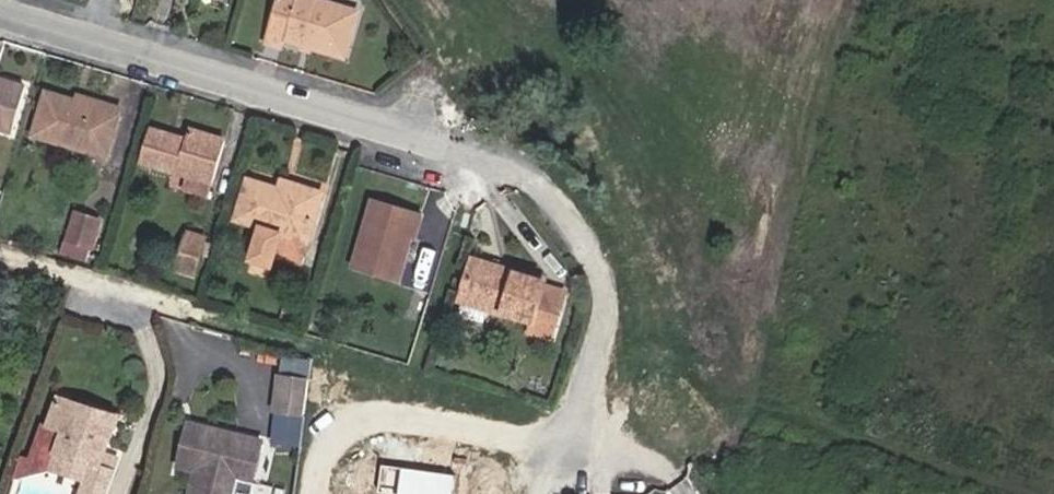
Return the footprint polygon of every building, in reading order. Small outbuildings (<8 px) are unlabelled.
[(357,12),(316,0),(278,0),(267,39),(286,46),(288,39),(345,56),(357,12)] [(9,130),(22,85),(0,77),(0,127),(9,130)] [(44,88),(31,132),(105,153),(119,106),(81,94),(79,100),(44,88)] [(190,179),(212,185),(226,137),(189,126),(187,131),(185,138),(175,136),(176,129),(149,122),(137,163),(190,179)] [(185,138),(187,131),(176,129),(175,136),(185,138)] [(208,199),(212,185),(190,179),(186,193),(208,199)] [(280,179),(277,191),(288,193),(292,183),(280,179)] [(288,193),(277,191),(241,180),(229,215),(274,229),(268,251),(297,260),(304,238),(300,237),(314,191),(292,183),(288,193)] [(421,212),(368,196),(348,267),(393,278),(406,238),(413,240),(421,212)] [(76,197),(67,226),(87,233),(96,204),(76,197)] [(200,238),(179,230),(169,260),(189,267),(200,238)] [(479,254),(476,265),(514,276),(518,265),(479,254)] [(514,276),(476,265),(467,296),(533,319),(541,321),(556,278),(546,274),(518,265),(514,276)] [(312,375),(313,359),(282,356),(281,373),(312,375)] [(302,445),(309,377),(278,374),(271,442),(302,445)] [(104,461),(123,412),(120,404),(108,400),(101,403),(66,390),(56,415),(52,413),(37,453),(91,473),(97,458),(104,461)] [(191,418),(186,461),(210,464),(208,475),(202,475),(199,493),(242,493),(246,469),(260,470),(265,428),(191,418)] [(457,476),(380,466),(376,493),(454,493),(457,476)]
